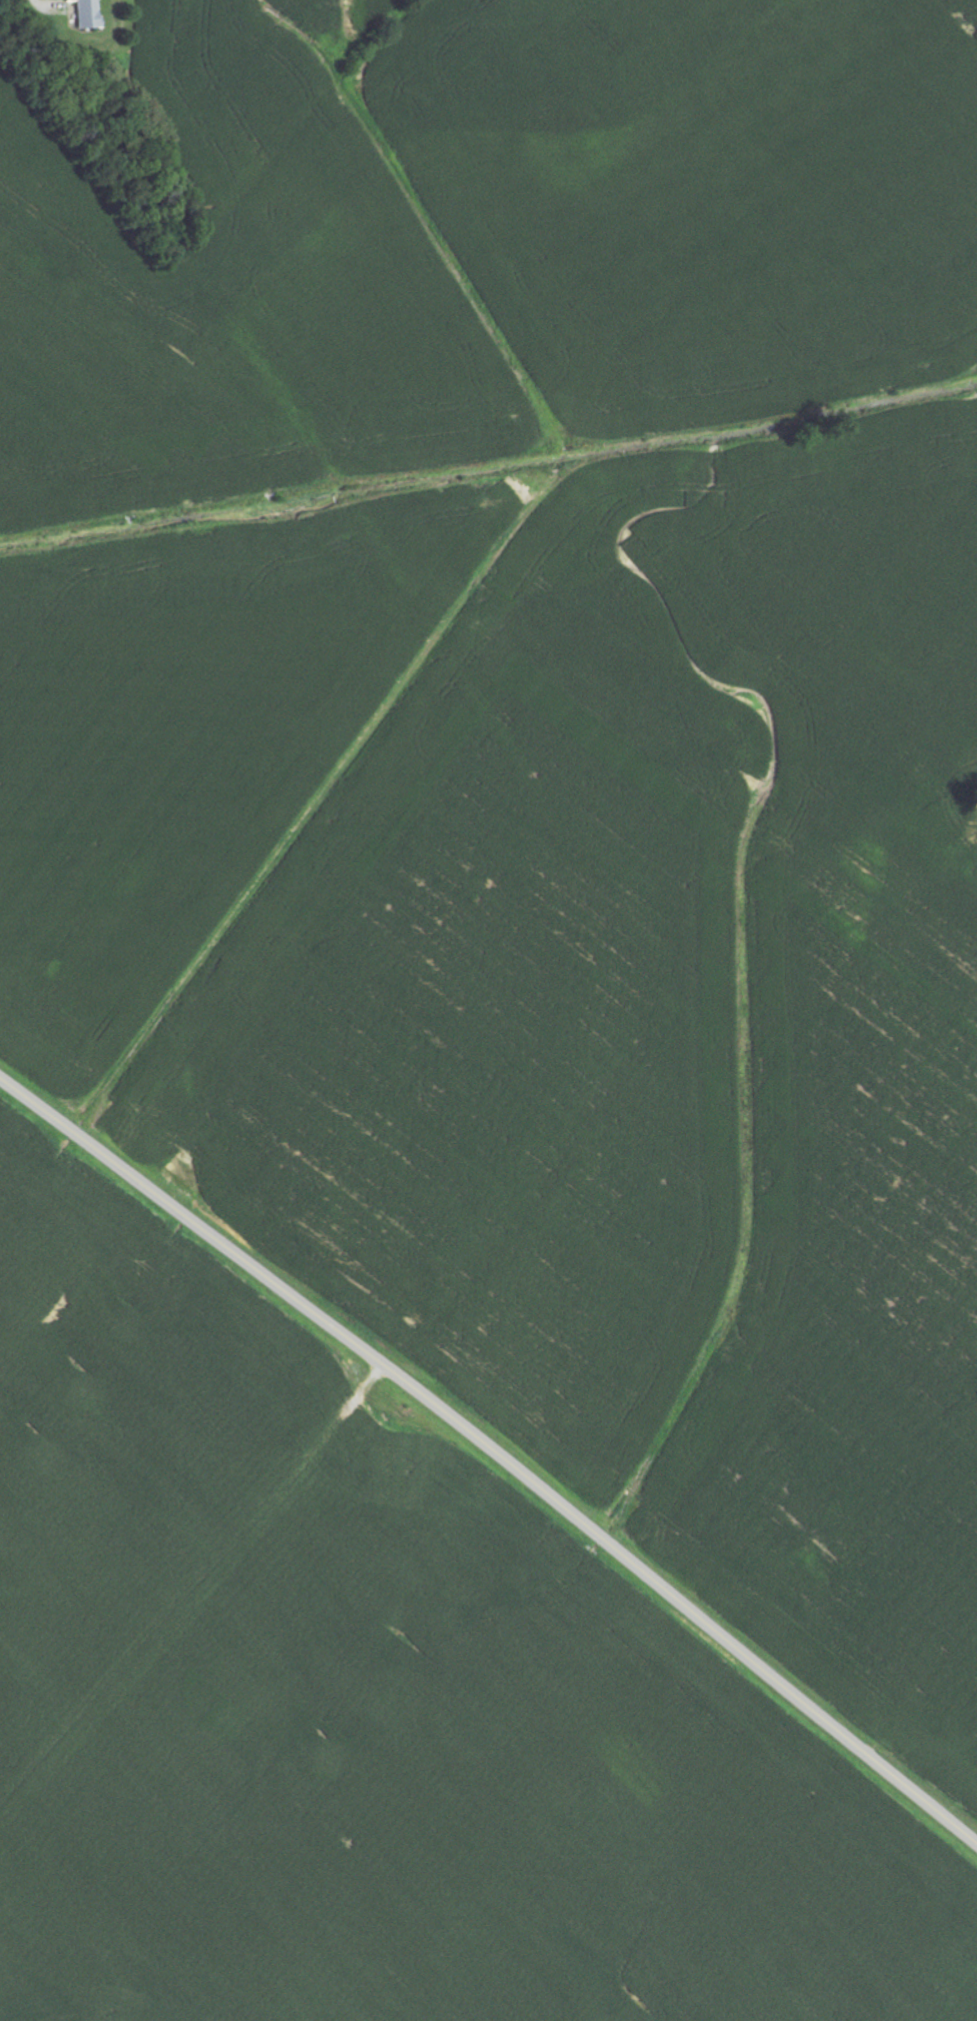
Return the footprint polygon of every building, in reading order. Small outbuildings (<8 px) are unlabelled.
[(62,3),(73,2),(74,30),(96,29),(95,0),(62,0),(62,3)]
